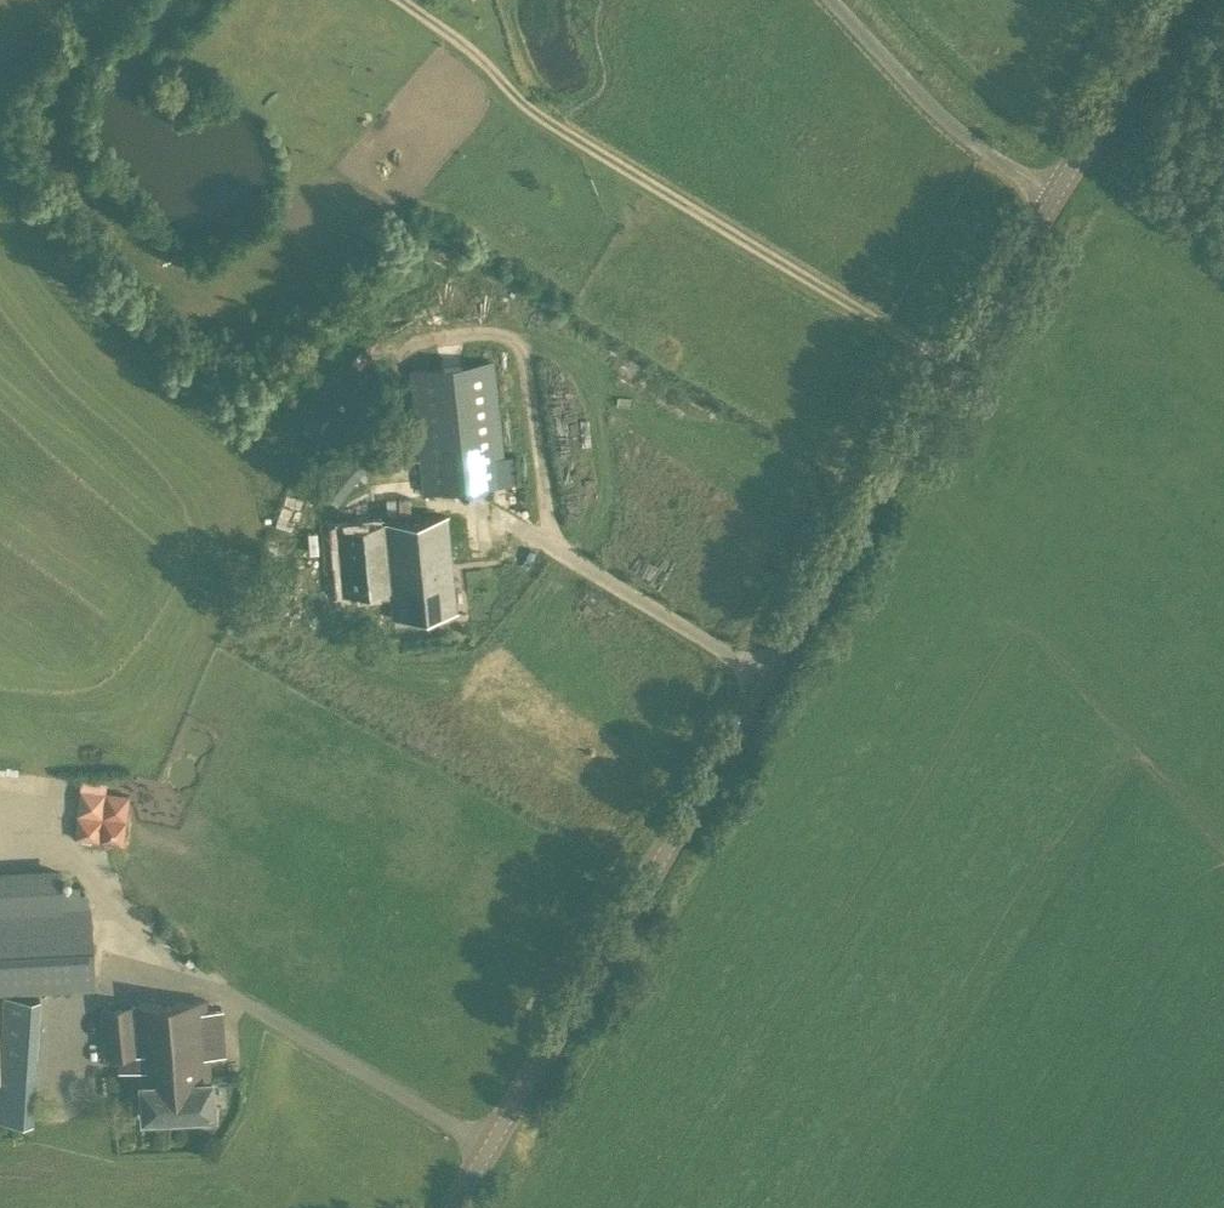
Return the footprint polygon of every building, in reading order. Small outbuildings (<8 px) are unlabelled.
[(513,456),(504,456),(494,360),(410,368),(423,493),(516,482),(513,456)] [(277,522),(293,528),(303,498),(287,493),(277,522)] [(393,616),(456,610),(447,516),(337,527),(343,593),(390,588),(393,616)] [(127,838),(128,792),(107,791),(107,778),(78,777),(77,837),(127,838)] [(95,988),(91,906),(0,911),(0,993),(95,988)] [(33,1121),(40,998),(4,996),(0,1054),(0,1119),(33,1121)] [(223,1008),(205,1009),(204,1001),(101,1007),(104,1055),(139,1053),(141,1082),(143,1116),(212,1112),(210,1079),(209,1079),(208,1056),(225,1055),(223,1008)]
